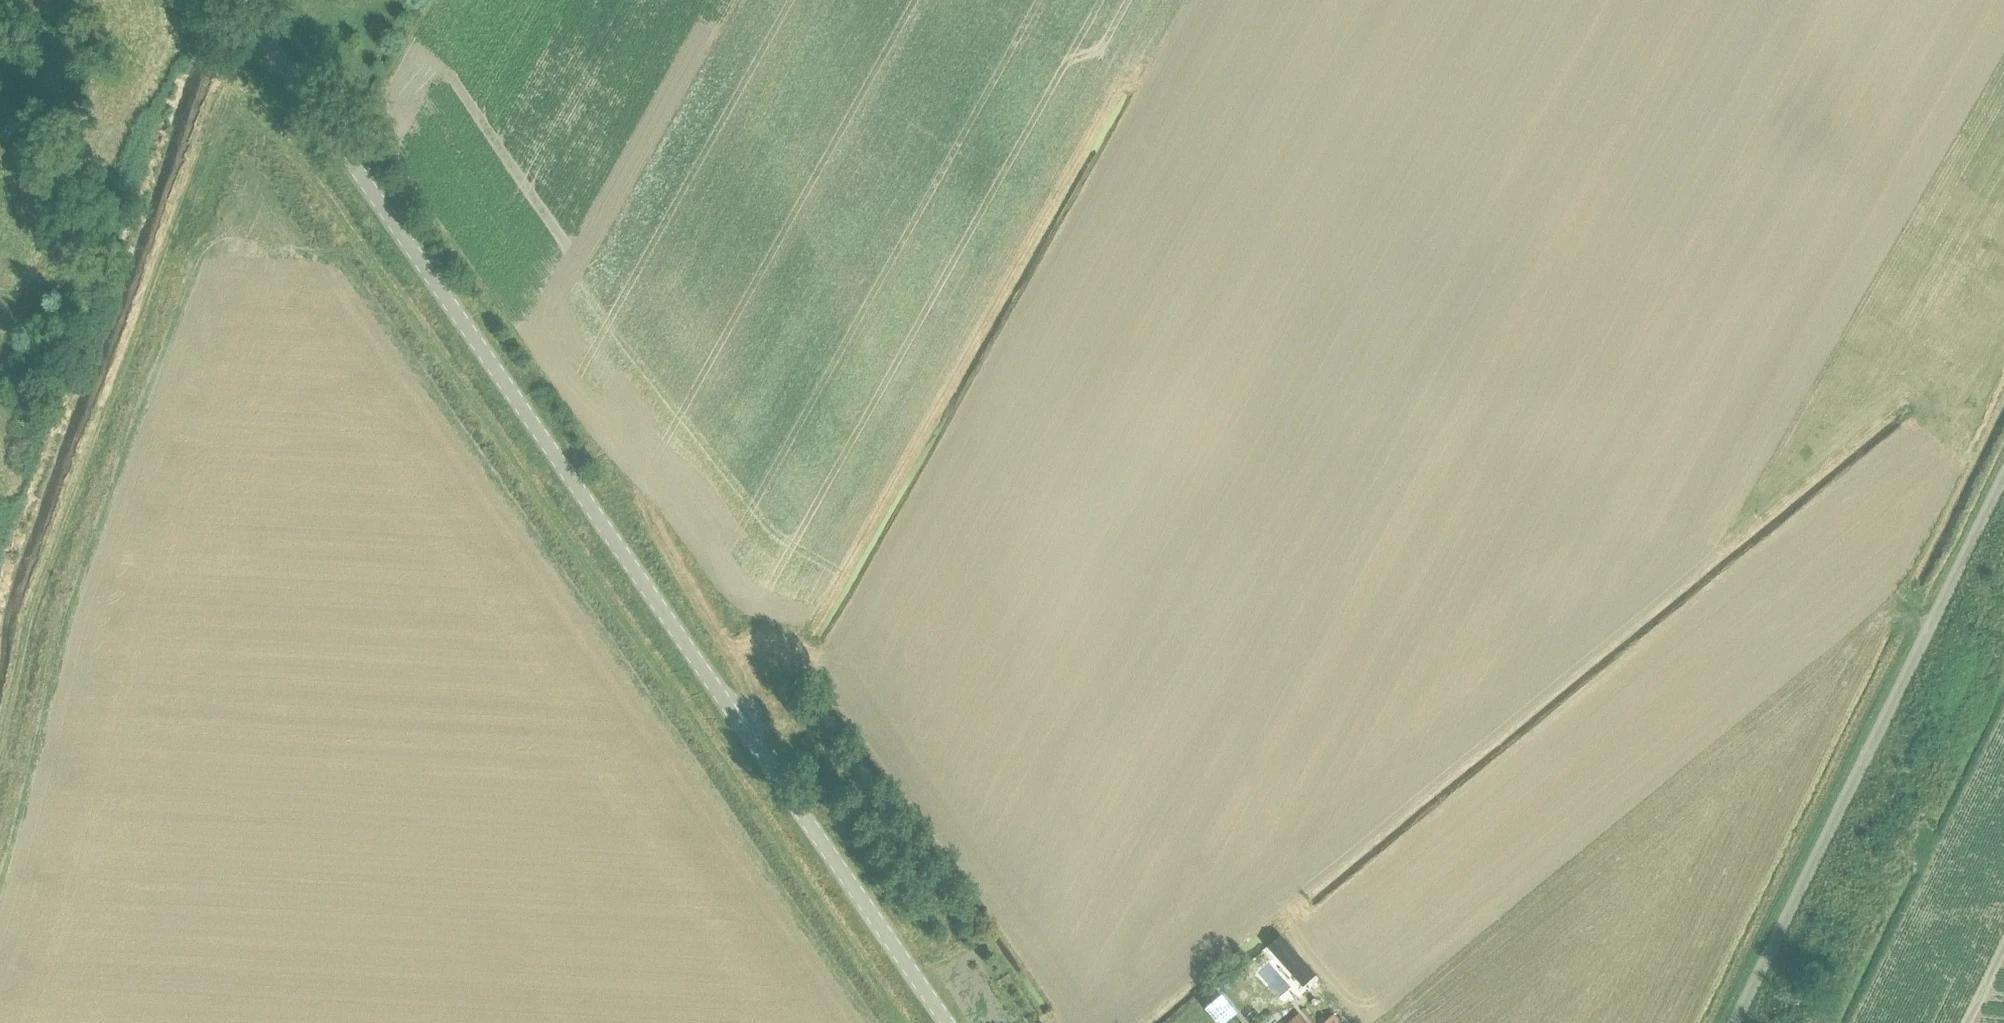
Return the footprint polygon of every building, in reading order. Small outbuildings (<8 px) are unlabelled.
[(1281,937),(1269,947),(1303,986),(1315,976),(1281,937)] [(1299,1015),(1289,1022),(1305,1022),(1299,1015)]
